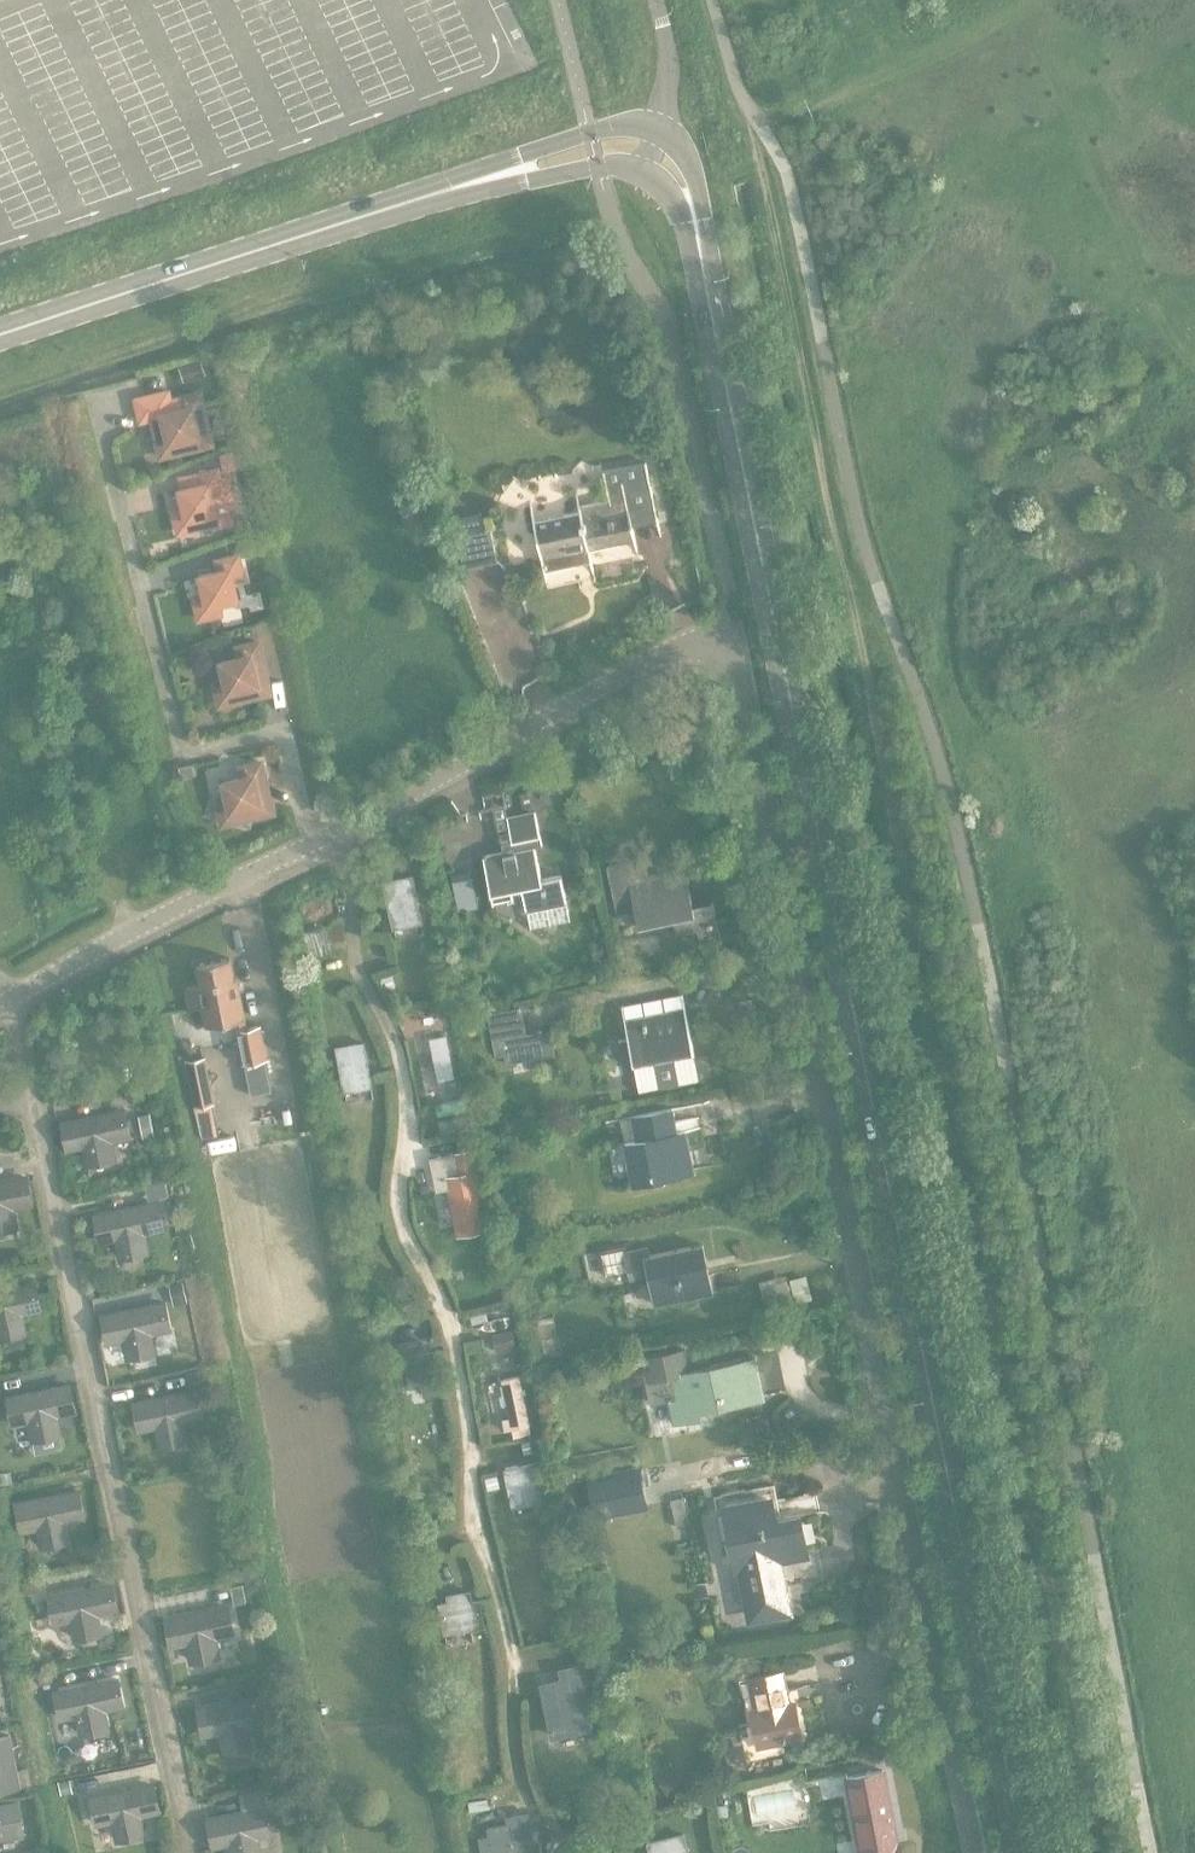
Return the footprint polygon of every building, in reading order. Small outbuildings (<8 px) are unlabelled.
[(199,359),(180,365),(184,379),(203,373),(199,359)] [(169,388),(136,396),(141,417),(150,415),(155,434),(160,455),(211,443),(199,393),(178,398),(172,399),(169,388)] [(609,499),(578,505),(579,510),(533,520),(543,570),(591,560),(588,548),(635,538),(632,525),(657,520),(645,461),(603,470),(609,499)] [(183,508),(173,510),(178,531),(218,522),(214,506),(233,501),(227,476),(219,478),(217,468),(176,478),(183,508)] [(415,505),(399,510),(403,524),(419,519),(415,505)] [(248,536),(235,539),(239,556),(252,554),(248,536)] [(219,570),(200,575),(204,594),(193,596),(198,618),(220,612),(217,602),(236,597),(230,569),(240,567),(237,555),(216,560),(219,570)] [(224,680),(214,683),(219,704),(240,699),(237,689),(257,684),(250,656),(261,653),(258,641),(236,646),(239,657),(220,661),(224,680)] [(221,824),(243,819),(240,809),(259,804),(252,776),(263,774),(260,761),(239,766),(241,777),(223,781),(227,800),(216,803),(221,824)] [(178,767),(180,776),(195,773),(192,763),(178,767)] [(526,791),(517,793),(520,806),(529,804),(526,791)] [(511,839),(500,842),(502,851),(482,856),(491,902),(512,897),(510,887),(520,884),(525,909),(527,908),(531,928),(569,919),(565,900),(559,874),(539,878),(532,846),(540,844),(532,811),(506,817),(511,839)] [(632,909),(636,925),(671,918),(674,933),(715,924),(710,900),(690,904),(685,880),(665,885),(662,870),(651,873),(648,855),(604,865),(614,913),(632,909)] [(304,932),(309,956),(327,952),(321,928),(304,932)] [(229,957),(196,963),(200,984),(185,987),(190,1008),(201,1006),(205,1025),(233,1020),(242,1063),(243,1062),(250,1094),(270,1090),(264,1058),(266,1058),(260,1025),(246,1027),(236,977),(233,978),(229,957)] [(392,975),(380,978),(383,990),(395,986),(392,975)] [(682,992),(621,1004),(634,1070),(638,1086),(639,1093),(699,1081),(698,1075),(695,1058),(682,992)] [(750,996),(737,999),(739,1009),(753,1007),(750,996)] [(487,1013),(495,1055),(505,1053),(506,1063),(556,1053),(551,1028),(527,1032),(522,1011),(520,1012),(519,1006),(487,1013)] [(335,1048),(343,1091),(370,1086),(362,1043),(335,1048)] [(203,1058),(186,1061),(195,1106),(212,1103),(203,1058)] [(456,1081),(445,1084),(448,1097),(459,1095),(456,1081)] [(133,1088),(125,1096),(133,1104),(141,1096),(133,1088)] [(60,1121),(66,1148),(81,1144),(85,1163),(111,1157),(107,1139),(126,1135),(121,1108),(60,1121)] [(619,1118),(632,1183),(693,1171),(684,1130),(677,1132),(672,1108),(619,1118)] [(149,1114),(139,1115),(143,1137),(152,1135),(149,1114)] [(460,1118),(439,1123),(442,1135),(463,1130),(460,1118)] [(472,1149),(430,1158),(436,1190),(446,1188),(456,1236),(489,1230),(472,1149)] [(14,1225),(10,1207),(29,1203),(24,1176),(0,1181),(0,1228),(14,1225)] [(95,1213),(100,1239),(115,1236),(119,1255),(144,1250),(140,1230),(160,1226),(155,1201),(95,1213)] [(620,1276),(619,1272),(628,1270),(630,1278),(648,1274),(654,1303),(711,1292),(701,1244),(648,1255),(647,1247),(626,1252),(624,1246),(599,1252),(599,1254),(600,1253),(605,1275),(614,1273),(614,1277),(620,1276)] [(811,1299),(811,1298),(806,1274),(789,1278),(794,1296),(791,1296),(786,1273),(758,1280),(766,1310),(811,1299)] [(184,1282),(170,1285),(173,1302),(187,1300),(184,1282)] [(36,1309),(31,1283),(0,1289),(0,1336),(22,1332),(18,1313),(36,1309)] [(148,1331),(166,1327),(161,1301),(101,1314),(107,1339),(122,1337),(126,1355),(151,1350),(148,1331)] [(538,1323),(537,1324),(541,1339),(545,1357),(561,1353),(553,1315),(539,1318),(537,1318),(538,1323)] [(509,1331),(491,1335),(495,1352),(513,1348),(509,1331)] [(640,1357),(648,1402),(667,1399),(671,1422),(698,1417),(696,1409),(761,1396),(753,1356),(687,1369),(683,1348),(640,1357)] [(198,1368),(187,1371),(190,1384),(200,1382),(198,1368)] [(519,1376),(501,1380),(512,1438),(530,1434),(519,1376)] [(7,1396),(12,1423),(28,1419),(32,1438),(57,1433),(53,1414),(71,1410),(66,1384),(7,1396)] [(134,1402),(139,1428),(155,1425),(159,1443),(184,1438),(180,1420),(199,1416),(193,1390),(134,1402)] [(533,1440),(521,1443),(523,1455),(535,1452),(533,1440)] [(505,1477),(511,1507),(543,1501),(536,1471),(535,1465),(504,1471),(505,1477)] [(637,1469),(590,1479),(597,1514),(644,1505),(637,1469)] [(496,1475),(484,1478),(487,1489),(499,1486),(496,1475)] [(780,1585),(774,1557),(806,1550),(799,1515),(775,1520),(769,1485),(744,1490),(744,1489),(721,1493),(721,1495),(714,1496),(717,1509),(724,1508),(735,1564),(746,1563),(752,1591),(746,1592),(751,1616),(786,1608),(782,1585),(780,1585)] [(65,1540),(61,1521),(80,1517),(74,1490),(14,1503),(20,1530),(36,1526),(40,1545),(65,1540)] [(684,1496),(671,1499),(676,1525),(690,1522),(684,1496)] [(48,1595),(53,1620),(68,1617),(72,1635),(98,1630),(94,1612),(113,1608),(108,1583),(48,1595)] [(241,1584),(230,1586),(234,1603),(245,1601),(241,1584)] [(447,1602),(437,1604),(443,1632),(469,1627),(481,1624),(479,1612),(476,1601),(469,1602),(466,1591),(445,1595),(447,1602)] [(211,1634),(229,1631),(224,1606),(164,1618),(169,1643),(185,1639),(189,1659),(215,1653),(211,1634)] [(560,1678),(540,1682),(553,1736),(591,1727),(576,1663),(558,1667),(560,1678)] [(51,1669),(38,1672),(40,1682),(53,1680),(51,1669)] [(750,1710),(756,1743),(798,1734),(792,1701),(786,1703),(780,1669),(750,1676),(756,1708),(750,1710)] [(104,1725),(100,1707),(119,1704),(113,1678),(53,1691),(59,1716),(74,1713),(78,1731),(104,1725)] [(198,1707),(203,1733),(219,1731),(222,1749),(248,1744),(244,1725),(263,1721),(257,1695),(198,1707)] [(17,1788),(7,1736),(0,1737),(0,1791),(17,1788)] [(895,1842),(894,1843),(879,1769),(844,1776),(856,1837),(858,1836),(862,1852),(900,1852),(895,1842)] [(59,1781),(57,1782),(60,1794),(62,1793),(72,1791),(70,1779),(59,1781)] [(90,1797),(95,1824),(111,1820),(115,1838),(140,1832),(136,1815),(155,1811),(150,1785),(90,1797)] [(298,1799),(282,1800),(283,1821),(299,1820),(298,1799)] [(486,1800),(466,1802),(468,1812),(487,1810),(486,1800)] [(727,1801),(718,1802),(719,1814),(728,1813),(727,1801)] [(19,1837),(14,1806),(0,1808),(0,1840),(19,1837)] [(212,1845),(227,1842),(230,1852),(257,1852),(254,1836),(272,1832),(266,1806),(206,1818),(212,1845)] [(478,1839),(480,1852),(508,1852),(508,1851),(517,1849),(516,1843),(532,1840),(527,1811),(504,1816),(506,1826),(487,1829),(488,1837),(478,1839)] [(596,1826),(579,1835),(587,1851),(604,1842),(596,1826)] [(648,1852),(685,1852),(681,1834),(646,1843),(648,1852)]
